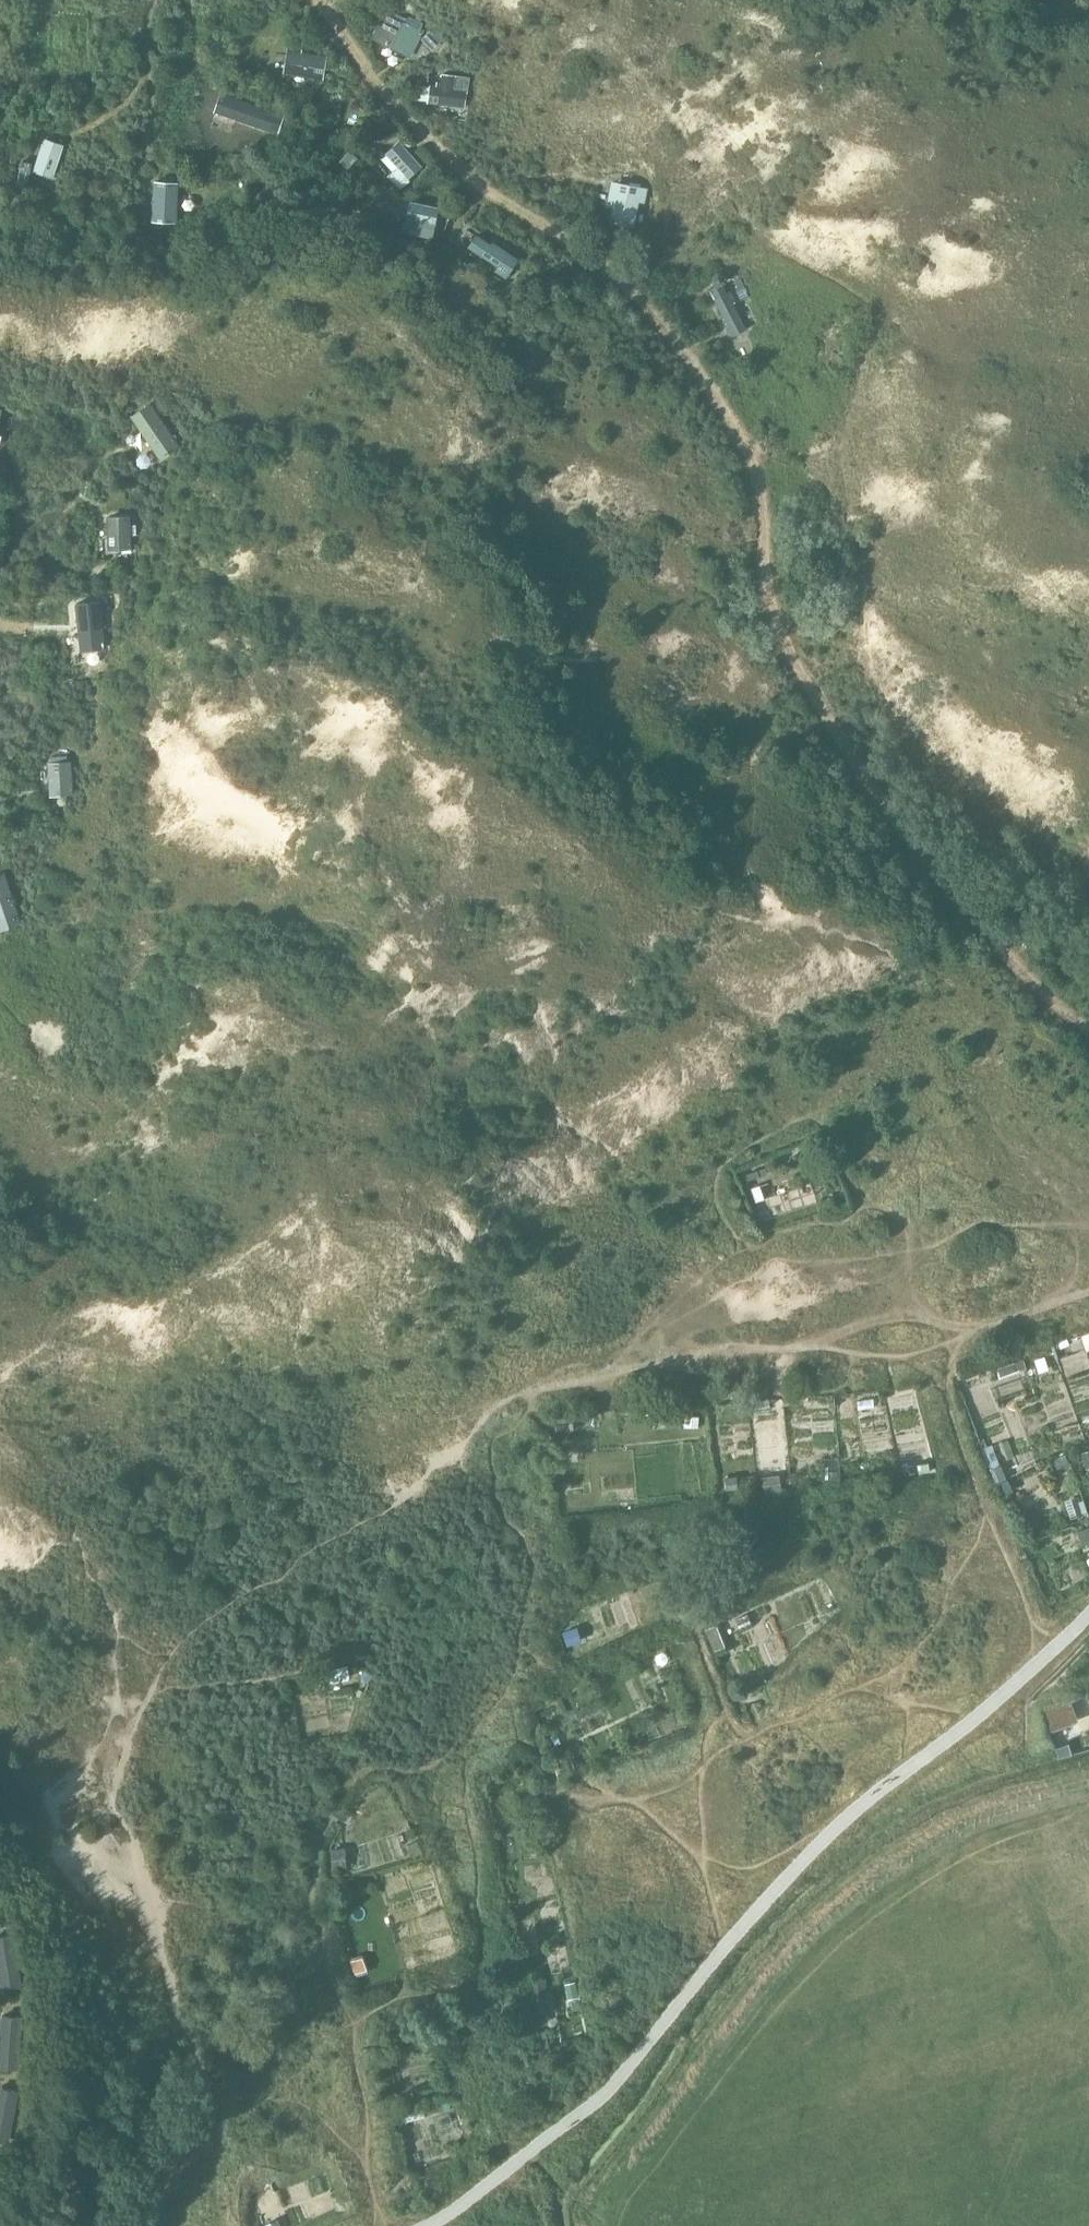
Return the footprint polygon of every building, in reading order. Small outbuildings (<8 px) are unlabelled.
[(389,49),(409,59),(423,31),(382,12),(369,39),(389,49)] [(428,33),(420,40),(431,51),(438,44),(428,33)] [(287,49),(283,74),(323,80),(327,55),(287,49)] [(426,105),(458,109),(459,100),(460,91),(453,90),(455,77),(442,75),(440,88),(429,87),(426,105)] [(222,94),(215,113),(278,135),(285,116),(222,94)] [(378,123),(375,131),(384,134),(387,126),(378,123)] [(32,173),(51,179),(63,146),(44,140),(32,173)] [(387,178),(400,192),(422,170),(398,143),(383,156),(395,169),(387,178)] [(348,152),(338,163),(346,171),(356,159),(348,152)] [(16,189),(27,191),(32,164),(21,162),(16,189)] [(179,184),(154,182),(152,223),(176,224),(179,184)] [(610,221),(634,226),(642,187),(618,182),(617,183),(611,182),(606,206),(613,207),(610,221)] [(401,236),(423,240),(424,238),(431,240),(437,210),(407,203),(401,236)] [(515,265),(506,258),(509,254),(493,243),(490,247),(475,237),(467,249),(497,270),(495,274),(505,280),(515,265)] [(732,338),(747,332),(732,304),(735,303),(730,292),(726,294),(721,284),(708,291),(713,300),(713,301),(732,338)] [(130,418),(158,463),(179,449),(149,404),(130,418)] [(108,518),(108,551),(132,551),(131,516),(108,518)] [(106,645),(101,612),(101,604),(76,607),(81,649),(106,645)] [(49,797),(74,796),(72,762),(47,764),(49,797)] [(21,925),(4,874),(0,876),(0,932),(21,925)] [(761,1478),(763,1493),(780,1491),(778,1476),(761,1478)] [(706,1630),(713,1652),(726,1648),(719,1626),(706,1630)] [(563,1633),(568,1647),(580,1643),(576,1629),(563,1633)] [(1070,1706),(1046,1716),(1051,1730),(1076,1721),(1070,1706)] [(1068,1742),(1056,1747),(1059,1757),(1072,1753),(1068,1742)] [(351,1961),(355,1975),(367,1971),(363,1957),(351,1961)] [(530,1979),(531,2001),(547,2000),(546,1978),(530,1979)]
